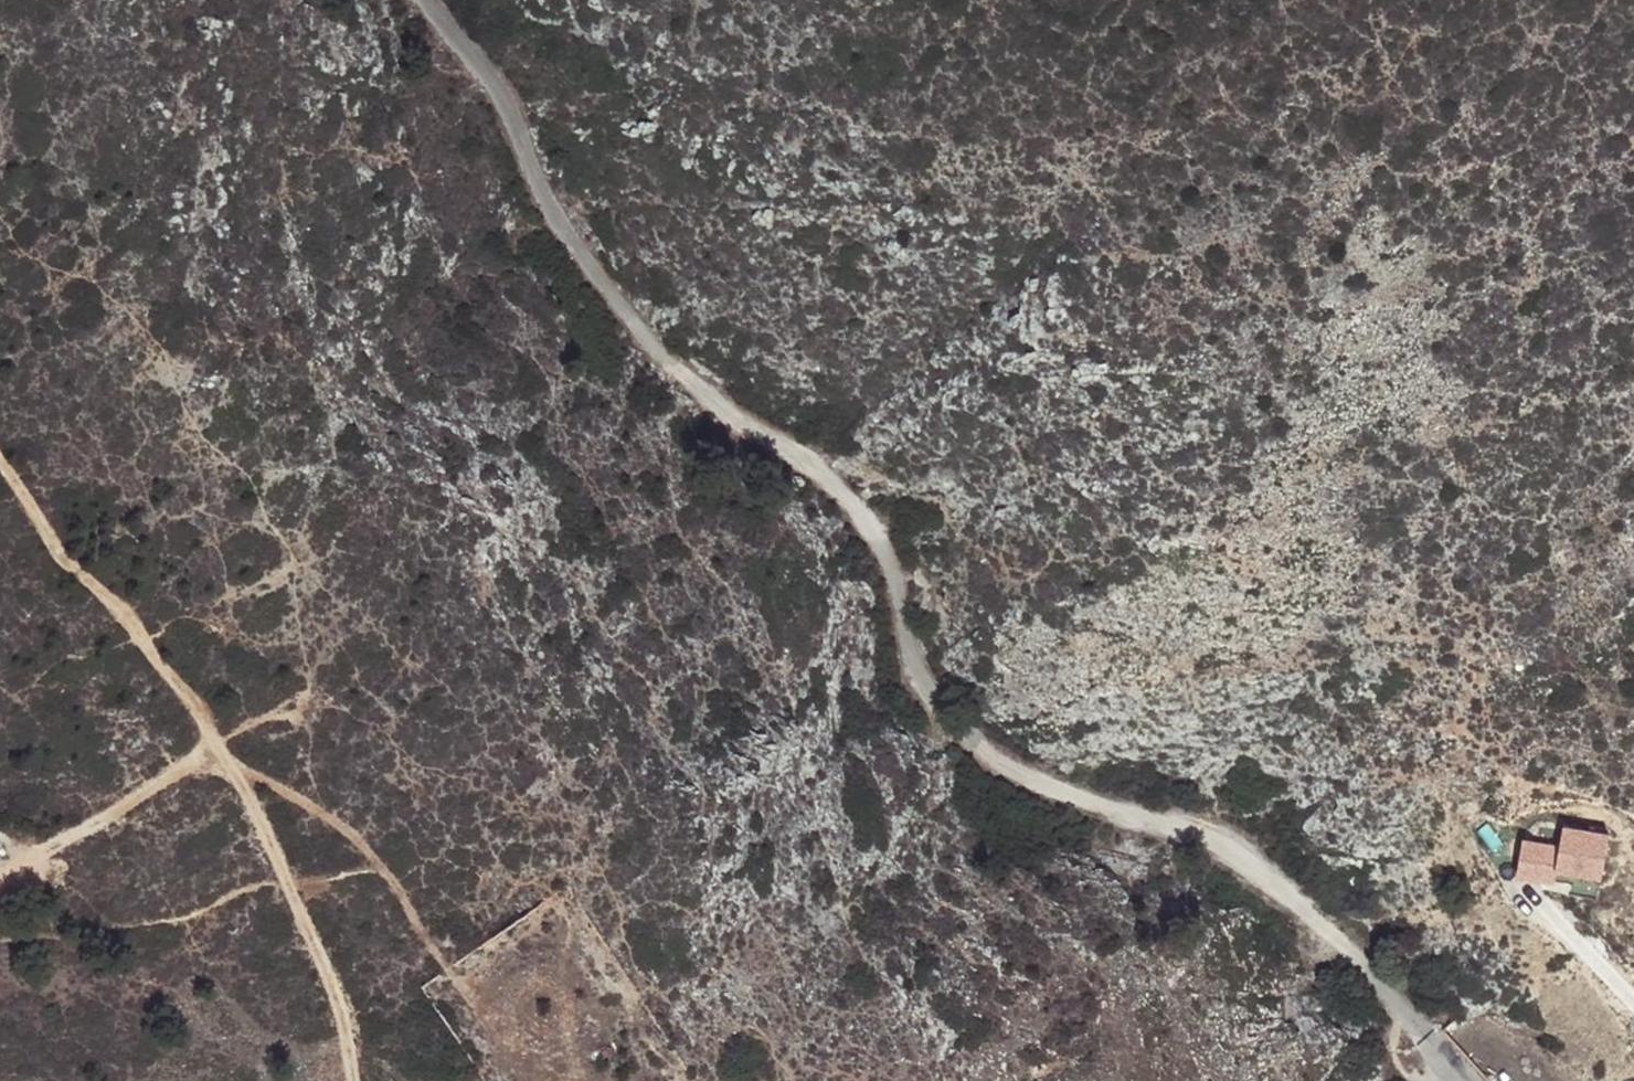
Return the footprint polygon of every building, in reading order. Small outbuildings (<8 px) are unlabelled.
[(1559,846),(1522,841),(1516,881),(1554,886),(1555,877),(1605,884),(1612,834),(1562,827),(1559,846)]
